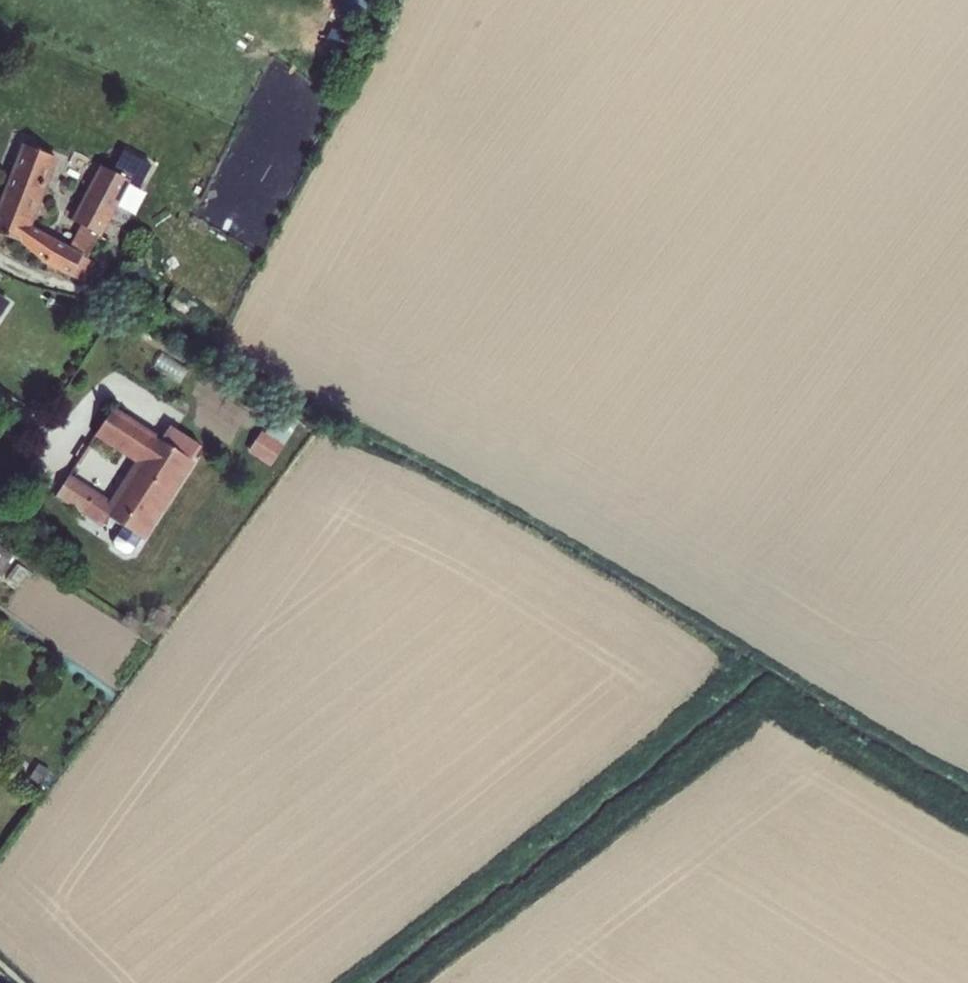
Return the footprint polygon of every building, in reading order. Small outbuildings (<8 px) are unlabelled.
[(70,275),(82,253),(86,256),(132,180),(109,170),(65,243),(27,221),(54,155),(34,146),(0,224),(0,233),(19,241),(41,259),(70,275)] [(121,147),(113,170),(142,181),(151,158),(121,147)] [(124,551),(130,550),(140,534),(141,535),(192,458),(190,457),(160,437),(112,405),(95,431),(138,458),(110,500),(103,511),(108,513),(122,523),(112,538),(114,544),(124,551)] [(250,448),(272,463),(294,430),(273,415),(250,448)] [(169,422),(160,437),(190,457),(200,442),(169,422)] [(94,489),(68,472),(56,491),(81,508),(94,489)] [(110,500),(94,489),(81,508),(102,522),(108,513),(103,511),(110,500)]
